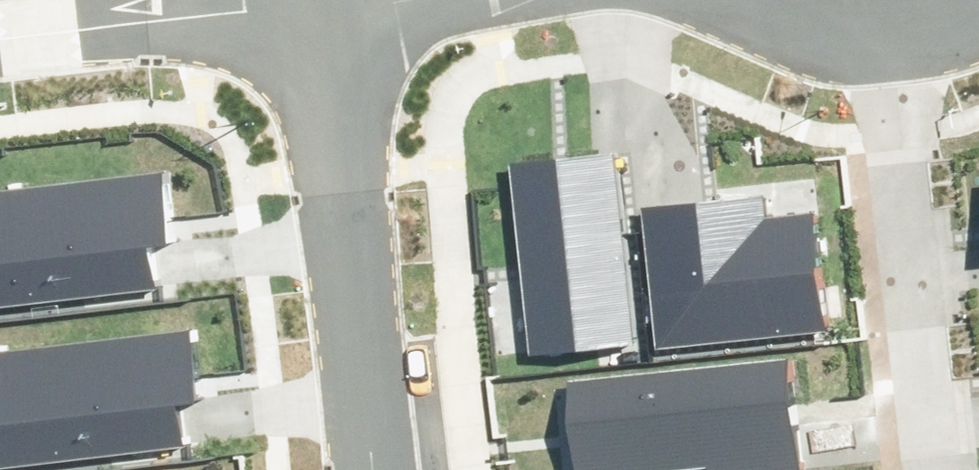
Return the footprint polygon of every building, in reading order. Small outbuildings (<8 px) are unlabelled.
[(155,287),(151,250),(175,247),(168,179),(0,196),(0,302),(155,287)] [(184,440),(180,403),(204,400),(197,332),(0,352),(0,458),(184,440)]
